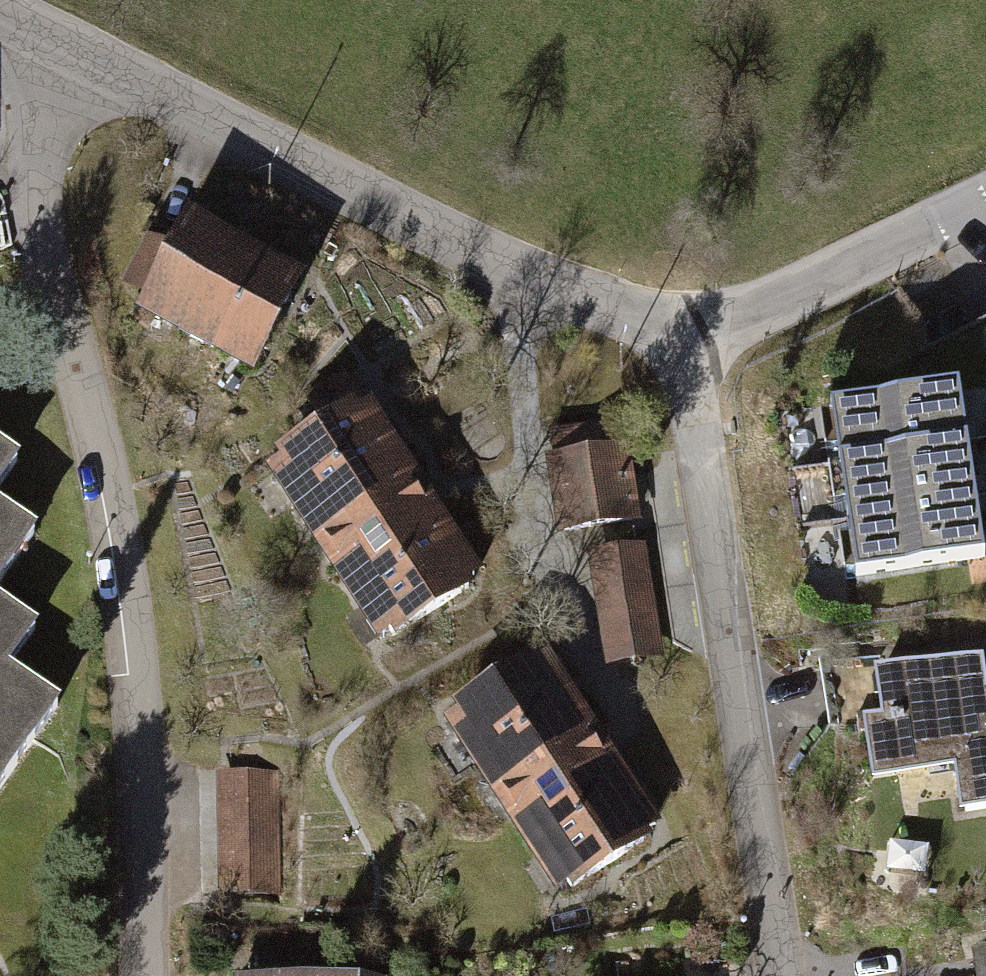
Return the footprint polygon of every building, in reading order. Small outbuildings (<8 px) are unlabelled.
[(250,269),(186,235),(150,301),(184,319),(181,325),(217,344),(220,338),(256,357),(292,291),(288,289),(293,278),(256,258),(250,269)] [(357,416),(336,384),(319,396),(337,424),(280,461),(329,535),(403,486),(381,453),(392,446),(368,409),(357,416)] [(958,388),(831,408),(839,465),(967,446),(958,388)] [(967,446),(839,465),(847,520),(975,500),(967,446)] [(17,461),(0,449),(0,485),(17,461)] [(622,451),(554,462),(565,529),(633,519),(622,451)] [(336,567),(342,562),(420,512),(403,486),(329,535),(319,541),(336,567)] [(975,500),(847,520),(856,577),(984,557),(975,500)] [(34,532),(0,509),(0,581),(34,532)] [(420,512),(342,562),(365,597),(368,595),(394,635),(468,586),(453,563),(463,556),(444,528),(435,534),(420,512)] [(654,653),(639,554),(599,560),(614,659),(654,653)] [(57,705),(5,669),(34,627),(0,604),(0,787),(57,705)] [(985,678),(982,657),(880,673),(888,725),(871,728),(878,772),(960,759),(968,809),(985,807),(985,678)] [(507,787),(582,738),(580,735),(589,729),(567,695),(558,701),(534,664),(458,713),(507,787)] [(523,812),(599,763),(582,738),(507,787),(498,793),(514,818),(523,812)] [(599,763),(523,812),(546,846),(548,845),(568,874),(564,876),(571,887),(646,838),(614,788),(624,782),(610,761),(601,766),(599,763)] [(218,773),(222,888),(285,886),(281,771),(218,773)] [(976,952),(980,975),(985,975),(985,951),(976,952)] [(379,964),(354,964),(354,975),(379,975),(379,964)]
